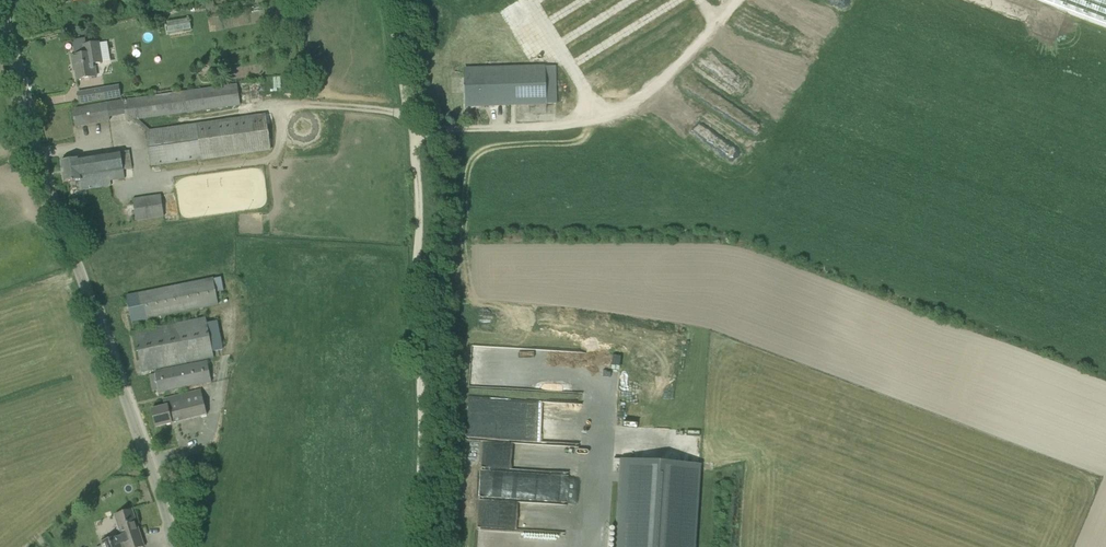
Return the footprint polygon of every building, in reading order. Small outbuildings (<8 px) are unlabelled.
[(1105,26),(1105,0),(1036,0),(1105,26)] [(168,33),(191,29),(189,18),(166,22),(168,33)] [(76,56),(72,57),(74,66),(75,66),(76,72),(78,80),(98,77),(97,69),(96,65),(104,64),(104,63),(111,62),(108,43),(100,44),(100,43),(87,45),(86,39),(73,41),(74,43),(76,56)] [(466,106),(547,104),(557,104),(556,66),(546,67),(465,69),(466,106)] [(146,131),(151,130),(138,120),(241,106),(238,85),(124,101),(127,121),(134,120),(146,131)] [(80,104),(91,102),(121,97),(120,86),(78,93),(80,104)] [(75,127),(110,121),(107,103),(72,110),(75,127)] [(151,130),(146,131),(151,167),(272,151),(266,114),(151,130)] [(121,152),(120,153),(80,159),(61,162),(63,171),(64,173),(63,174),(64,183),(67,183),(67,184),(70,184),(70,182),(79,181),(81,191),(111,186),(109,173),(124,171),(121,152)] [(164,217),(161,195),(133,200),(136,221),(164,217)] [(213,279),(127,297),(132,322),(219,304),(216,293),(213,279)] [(206,318),(134,333),(141,369),(142,372),(155,370),(214,358),(213,352),(207,324),(206,318)] [(208,362),(155,372),(155,375),(150,376),(153,392),(159,391),(159,393),(212,382),(208,362)] [(201,390),(171,398),(163,400),(165,407),(151,410),(156,428),(207,415),(201,390)] [(701,464),(621,459),(615,546),(696,546),(701,464)] [(185,478),(180,480),(182,487),(188,485),(185,478)] [(103,546),(102,546),(143,546),(144,546),(132,510),(123,513),(119,514),(115,516),(123,537),(119,539),(118,537),(101,543),(103,546)]
